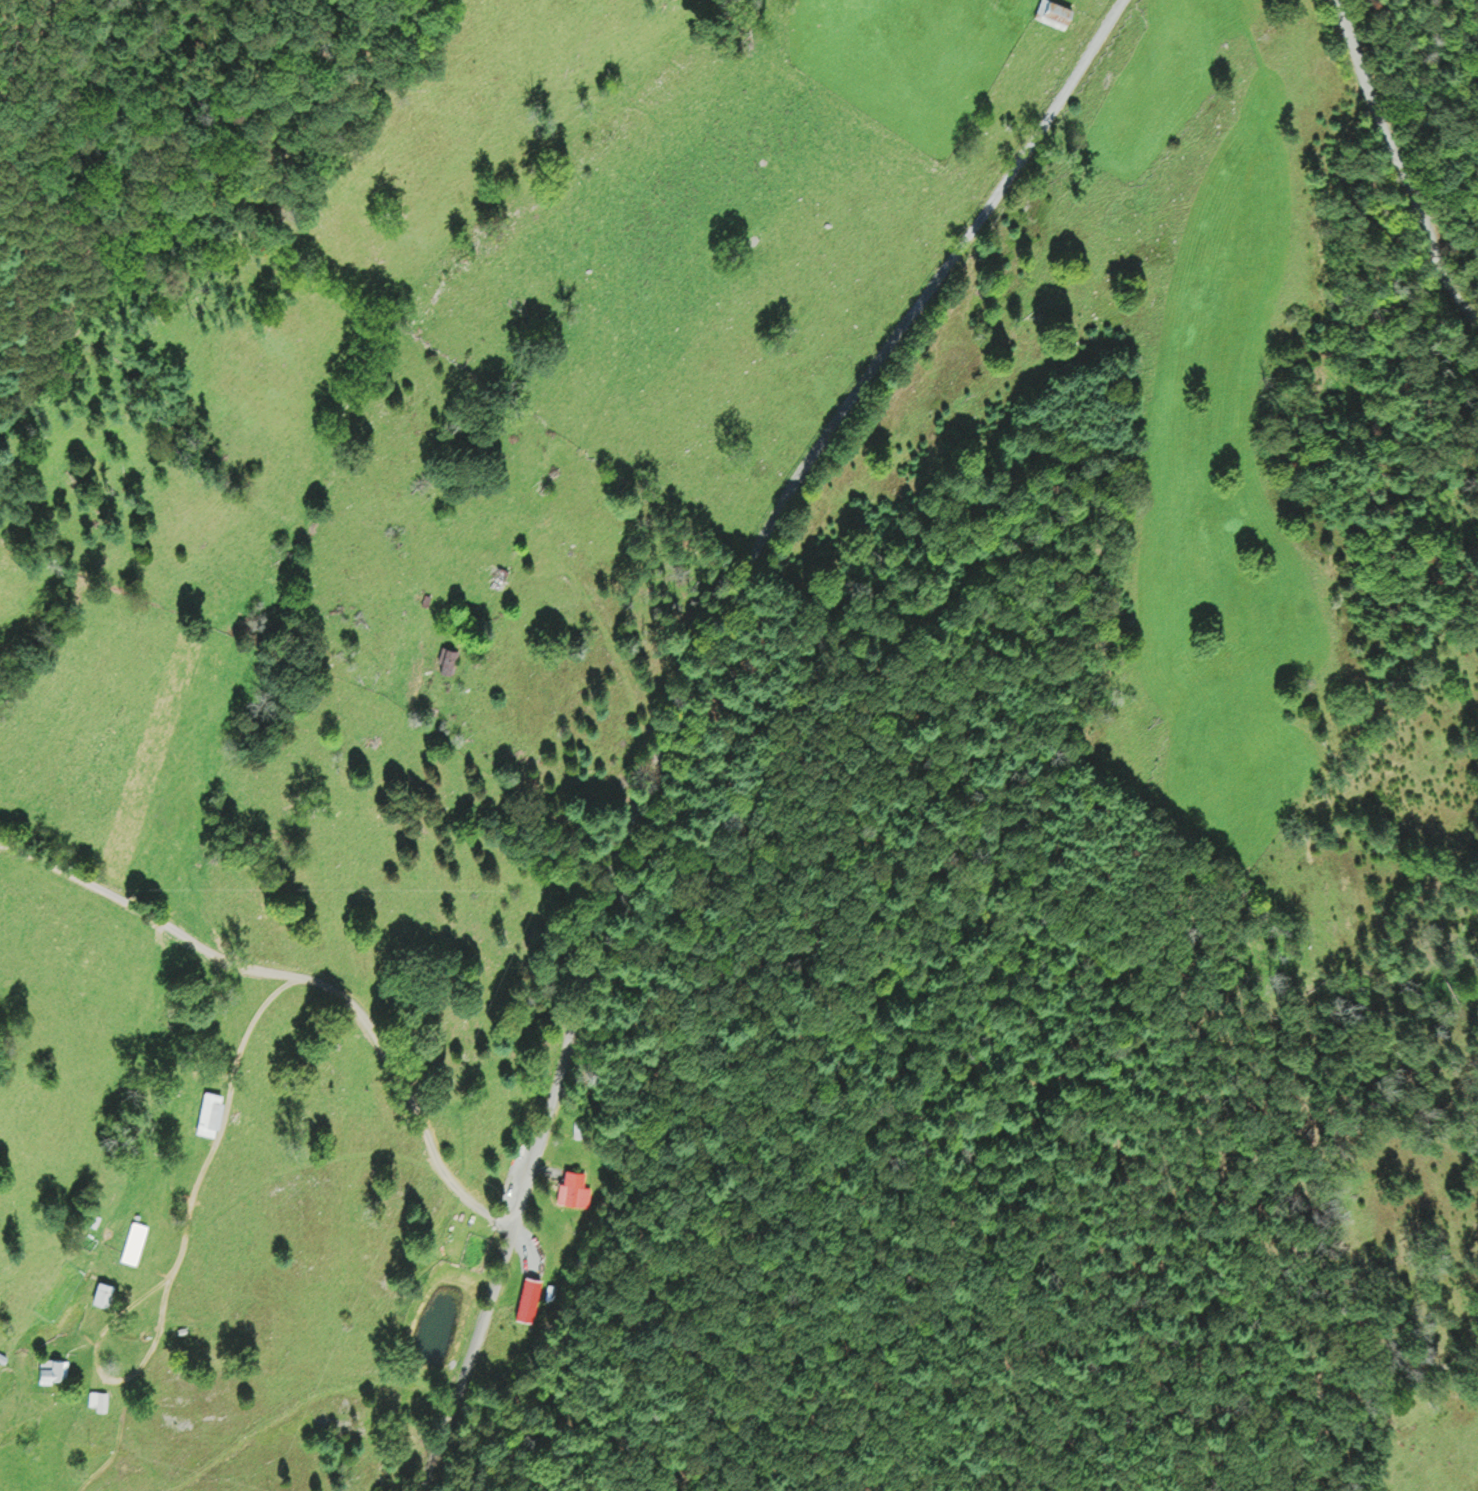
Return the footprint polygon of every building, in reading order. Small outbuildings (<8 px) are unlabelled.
[(1036,16),(1043,0),(1054,0),(1074,9),(1065,29),(1036,16)] [(498,565),(511,569),(505,584),(493,580),(498,565)] [(447,646),(461,650),(455,674),(440,670),(447,646)] [(205,1090),(222,1093),(213,1135),(197,1132),(205,1090)] [(574,1113),(583,1113),(583,1136),(574,1136),(574,1113)] [(567,1169),(585,1172),(579,1204),(561,1201),(567,1169)] [(121,1259),(133,1220),(148,1225),(136,1263),(121,1259)] [(525,1273),(542,1276),(536,1307),(519,1304),(525,1273)] [(99,1280),(116,1284),(110,1305),(93,1300),(99,1280)] [(66,1378),(52,1377),(52,1383),(39,1382),(41,1357),(68,1359),(66,1378)] [(107,1409),(97,1409),(97,1406),(91,1405),(91,1390),(108,1391),(107,1409)] [(30,1468),(51,1472),(50,1479),(29,1476),(30,1468)]
